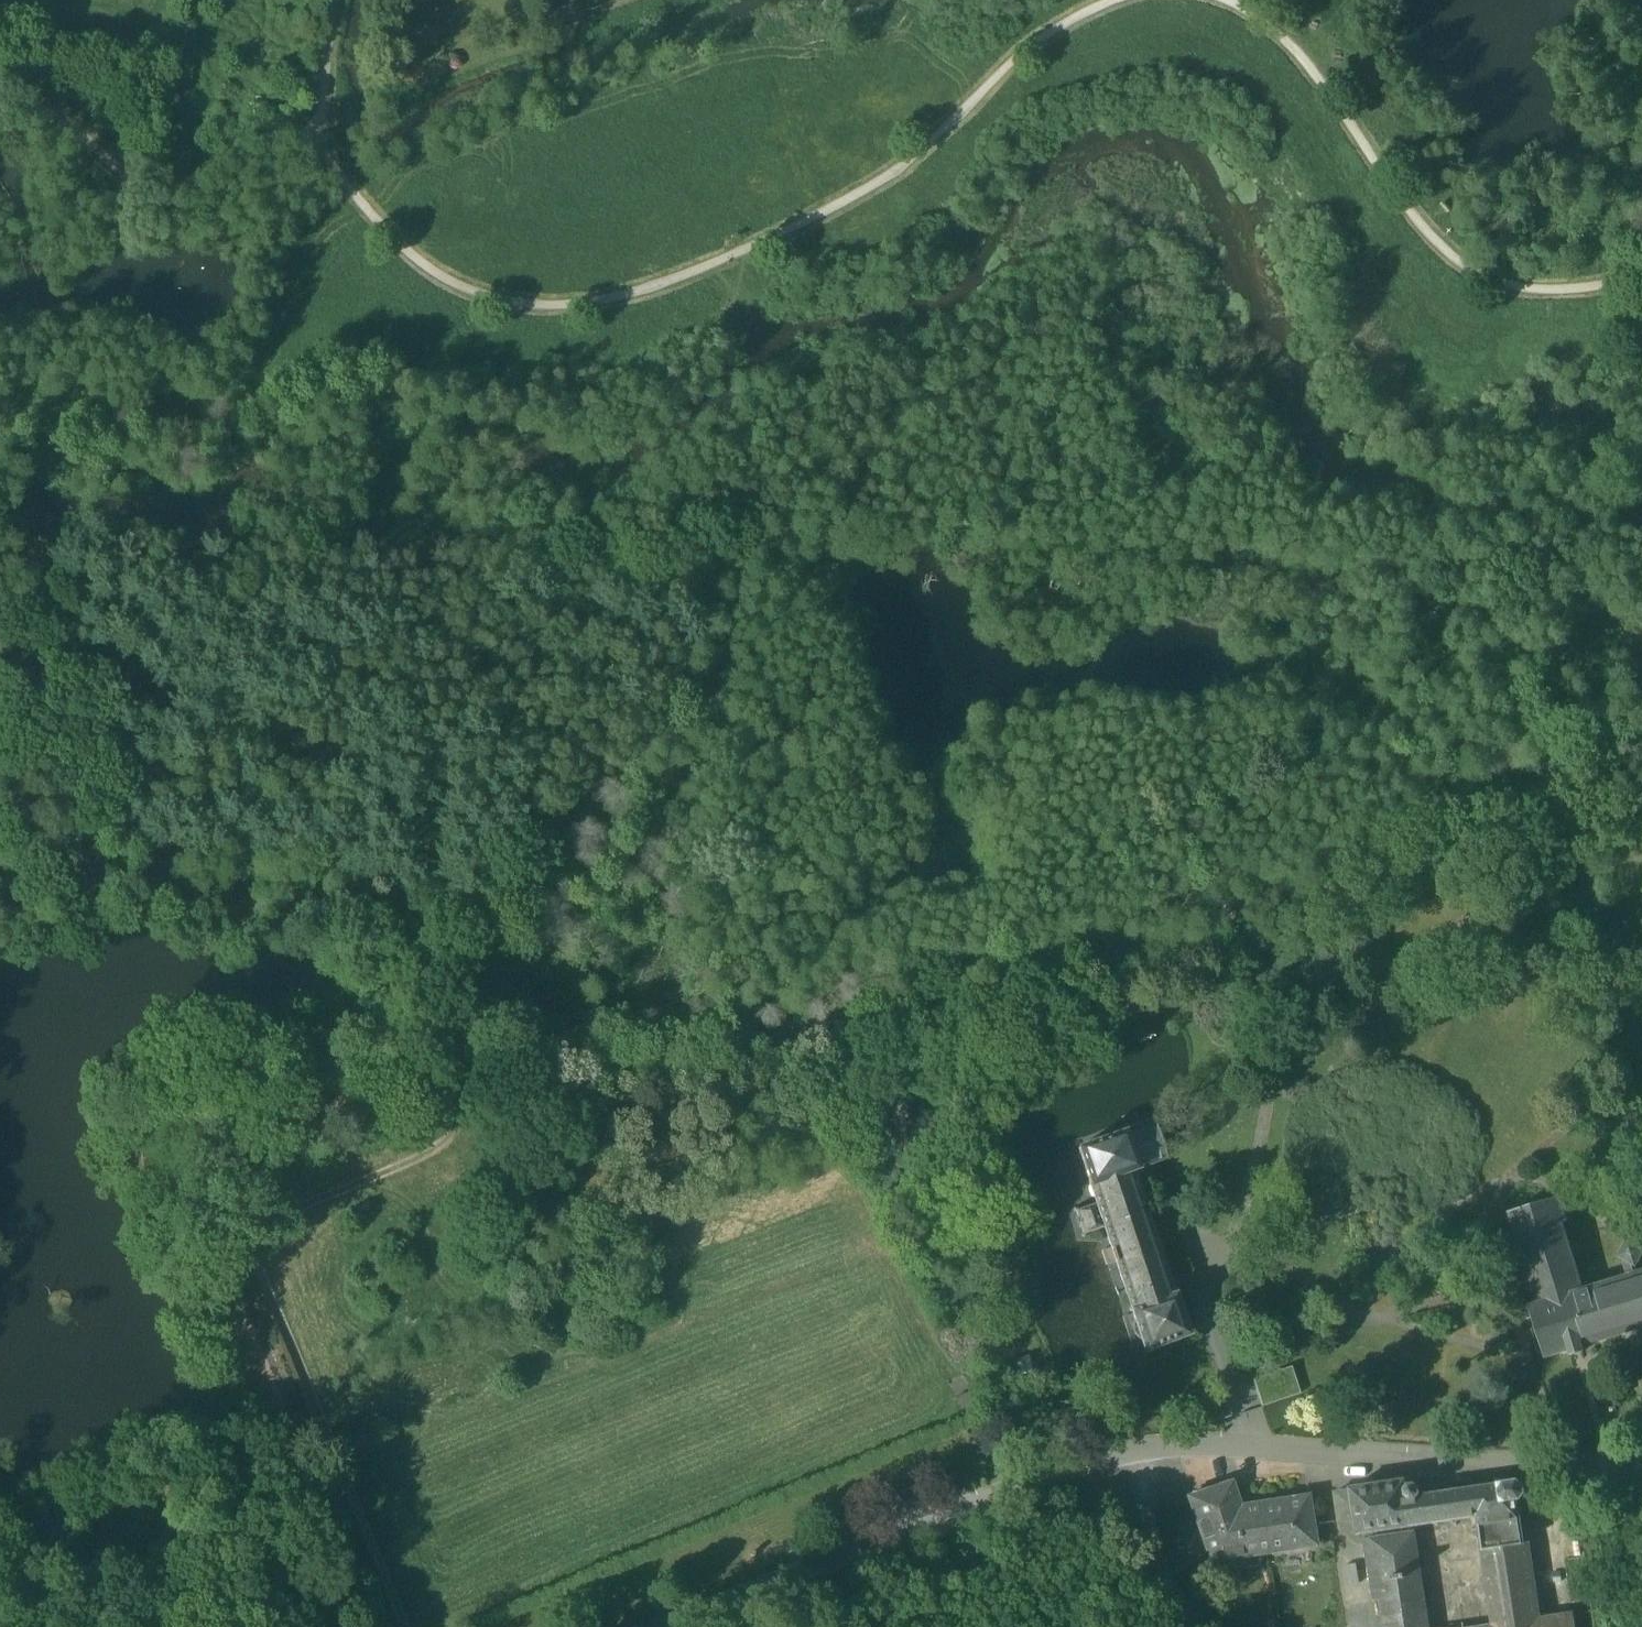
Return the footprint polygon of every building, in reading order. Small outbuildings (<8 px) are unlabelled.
[(1152,1122),(1123,1133),(1123,1132),(1079,1149),(1091,1186),(1092,1186),(1098,1204),(1078,1209),(1075,1208),(1074,1211),(1077,1212),(1084,1232),(1082,1236),(1084,1237),(1087,1234),(1102,1229),(1106,1228),(1133,1310),(1145,1349),(1187,1334),(1131,1172),(1137,1169),(1166,1158),(1152,1122)] [(1580,1291),(1559,1222),(1563,1221),(1557,1201),(1508,1215),(1535,1307),(1529,1308),(1544,1357),(1567,1349),(1569,1355),(1580,1352),(1578,1346),(1641,1327),(1641,1272),(1580,1291)] [(1253,1380),(1262,1407),(1301,1394),(1292,1367),(1253,1380)] [(1410,1526),(1436,1522),(1432,1496),(1417,1498),(1418,1491),(1414,1486),(1410,1486),(1407,1487),(1405,1490),(1404,1481),(1350,1489),(1350,1490),(1333,1493),(1339,1532),(1344,1535),(1356,1534),(1356,1535),(1359,1534),(1364,1533),(1410,1526)] [(1472,1491),(1446,1494),(1450,1520),(1475,1517),(1475,1519),(1518,1512),(1516,1501),(1520,1500),(1524,1494),(1523,1487),(1517,1482),(1498,1485),(1499,1485),(1472,1489),(1472,1491)] [(1188,1498),(1210,1560),(1315,1546),(1308,1497),(1239,1508),(1231,1483),(1188,1498)] [(1446,1494),(1432,1496),(1436,1522),(1450,1520),(1446,1494)] [(1518,1512),(1475,1519),(1493,1626),(1537,1620),(1526,1542),(1523,1543),(1518,1512)] [(1373,1601),(1379,1600),(1421,1593),(1410,1526),(1364,1533),(1365,1541),(1364,1541),(1373,1601)] [(1421,1593),(1379,1600),(1383,1626),(1426,1626),(1421,1593)] [(1573,1614),(1537,1620),(1538,1626),(1573,1621),(1573,1614)]
